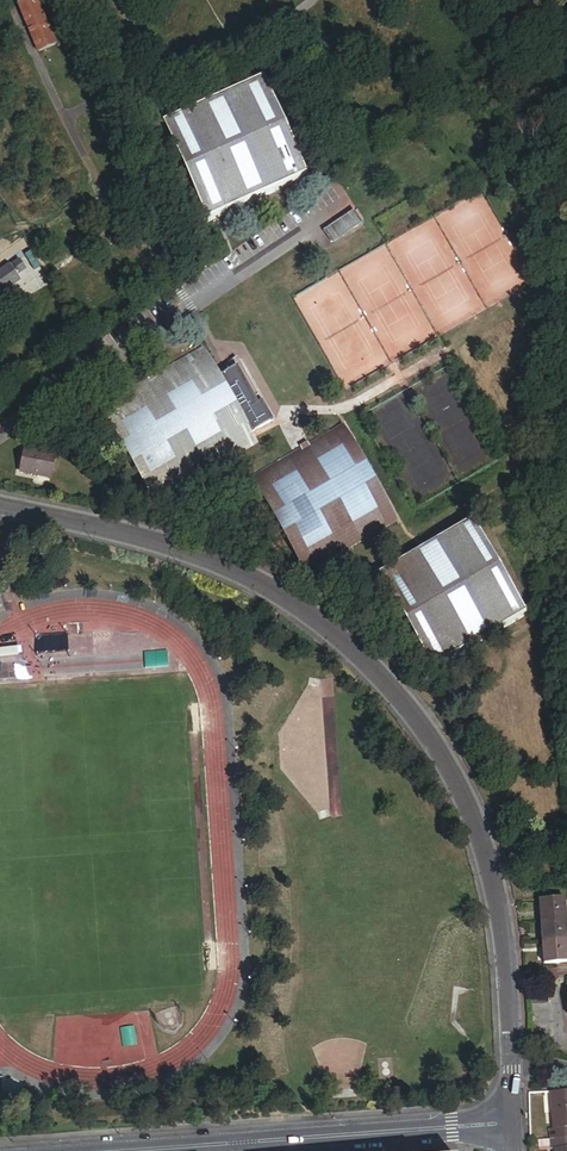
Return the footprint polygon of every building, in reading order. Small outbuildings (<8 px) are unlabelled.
[(35,0),(28,0),(17,5),(38,53),(54,45),(35,0)] [(261,73),(161,117),(208,221),(308,177),(261,73)] [(353,212),(322,232),(330,244),(361,224),(353,212)] [(20,281),(17,276),(25,270),(18,260),(0,272),(0,295),(20,281)] [(203,348),(99,407),(153,503),(257,444),(242,417),(263,405),(238,360),(217,372),(203,348)] [(299,449),(251,476),(305,573),(396,522),(342,425),(308,445),(306,442),(298,447),(299,449)] [(55,456),(25,450),(20,473),(50,479),(55,456)] [(471,520),(377,574),(431,666),(524,612),(471,520)] [(565,920),(563,897),(538,899),(540,922),(565,920)] [(565,920),(540,922),(541,943),(566,941),(565,920)] [(543,964),(566,962),(566,949),(566,941),(541,943),(543,964)] [(529,1004),(546,1003),(545,994),(529,995),(529,1004)] [(546,1013),(546,1003),(529,1004),(530,1014),(546,1013)] [(547,1022),(546,1013),(530,1014),(530,1023),(547,1022)] [(547,1022),(530,1023),(531,1031),(547,1030),(547,1022)] [(130,1029),(117,1030),(118,1045),(131,1044),(130,1029)] [(547,1030),(531,1031),(532,1041),(548,1040),(547,1030)] [(553,1092),(554,1108),(550,1108),(552,1129),(546,1130),(547,1139),(566,1138),(566,1091),(553,1092)] [(537,1140),(538,1150),(553,1149),(553,1150),(566,1150),(566,1138),(547,1139),(537,1140)]
